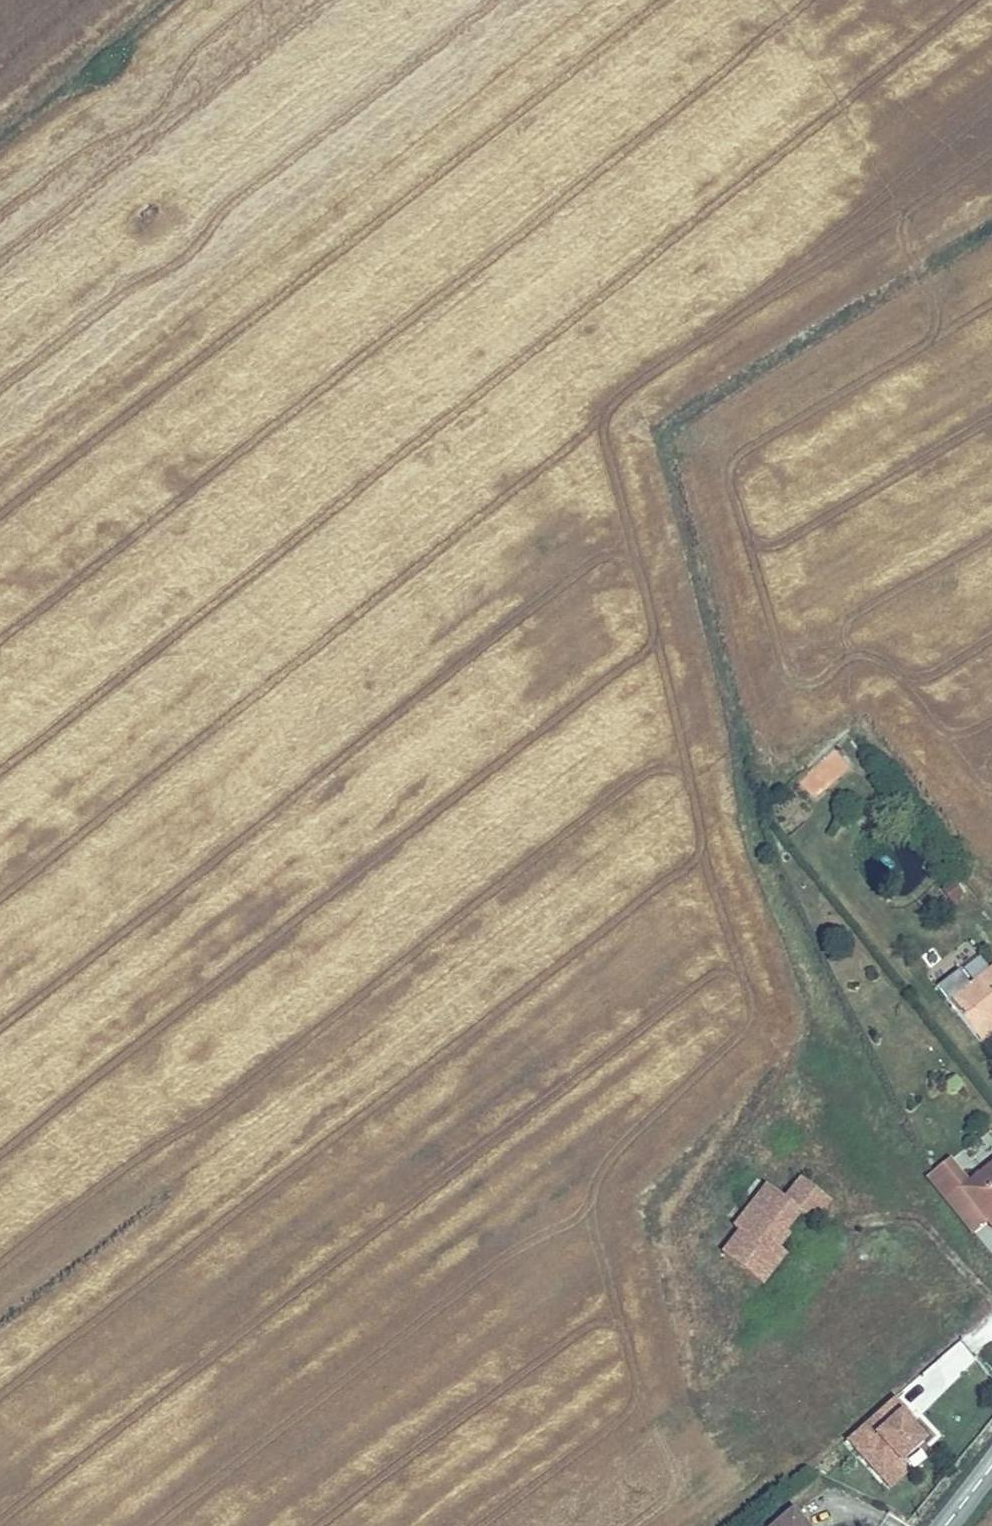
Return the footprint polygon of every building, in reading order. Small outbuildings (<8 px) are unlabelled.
[(837,749),(802,781),(815,796),(851,764),(837,749)] [(966,987),(954,971),(932,988),(969,1036),(991,1018),(991,967),(966,987)] [(991,1028),(991,1018),(969,1036),(974,1042),(991,1028)] [(956,1217),(973,1203),(987,1222),(991,1228),(991,1168),(968,1187),(948,1162),(926,1179),(956,1217)] [(738,1239),(720,1260),(761,1291),(784,1259),(777,1253),(772,1250),(783,1236),(797,1218),(810,1228),(826,1205),(797,1183),(780,1205),(772,1199),(758,1217),(748,1210),(730,1233),(738,1239)] [(762,1191),(748,1210),(758,1217),(772,1199),(762,1191)] [(973,1203),(956,1217),(971,1236),(987,1222),(973,1203)] [(777,1253),(787,1239),(783,1236),(772,1250),(777,1253)] [(892,1399),(844,1441),(879,1481),(902,1461),(922,1443),(908,1428),(898,1417),(903,1412),(892,1399)] [(913,1423),(903,1412),(898,1417),(908,1428),(913,1423)] [(902,1461),(879,1481),(887,1491),(901,1479),(902,1461)] [(780,1525),(803,1525),(794,1515),(780,1525)]
